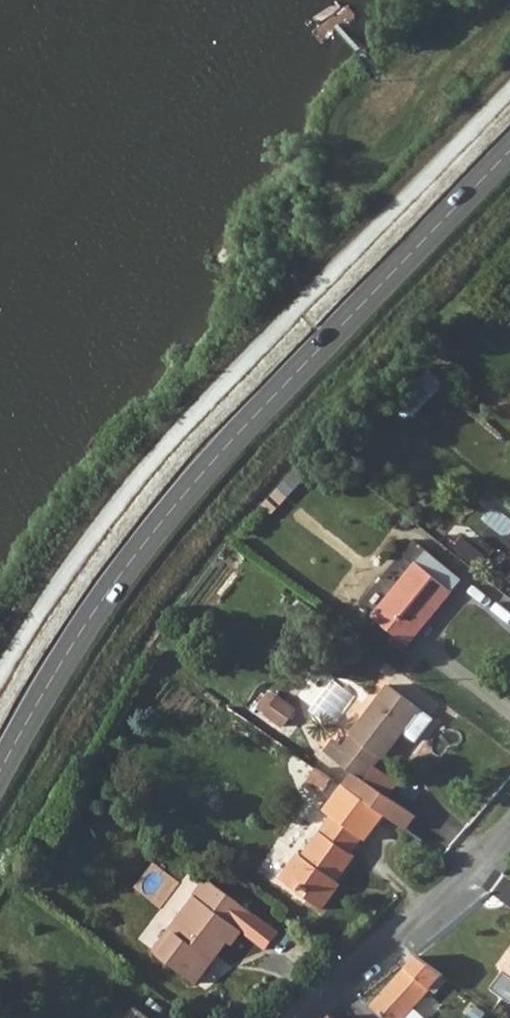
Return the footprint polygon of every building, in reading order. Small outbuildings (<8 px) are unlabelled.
[(431,369),(406,401),(422,413),(447,381),(431,369)] [(418,560),(454,588),(462,578),(426,549),(418,560)] [(403,578),(439,607),(454,588),(418,560),(403,578)] [(439,607),(403,578),(375,614),(410,643),(439,607)] [(435,717),(390,684),(353,736),(356,738),(347,750),(337,743),(328,755),(359,777),(353,786),(399,818),(421,833),(431,820),(396,795),(373,779),(378,771),(376,770),(381,763),(385,758),(387,760),(407,731),(419,739),(435,717)] [(305,707),(287,695),(274,713),(292,726),(305,707)] [(396,795),(406,780),(381,763),(376,770),(378,771),(373,779),(396,795)] [(343,783),(329,774),(322,784),(335,793),(343,783)] [(399,818),(353,786),(336,810),(348,818),(319,854),(314,850),(293,877),(310,890),(314,883),(323,890),(318,897),(333,909),(349,889),(345,886),(351,878),(369,855),(365,852),(377,838),(381,841),(399,818)] [(246,903),(197,869),(152,935),(190,961),(207,938),(212,941),(221,929),(226,932),(246,903)] [(345,886),(349,889),(355,882),(351,878),(345,886)] [(314,883),(310,890),(318,897),(323,890),(314,883)] [(190,961),(196,965),(212,941),(207,938),(190,961)] [(500,965),(503,968),(490,985),(509,1000),(509,951),(500,965)] [(376,1006),(390,1017),(407,1017),(434,988),(410,967),(376,1006)] [(111,1017),(164,1017),(137,997),(122,1017),(116,1013),(111,1017)]
